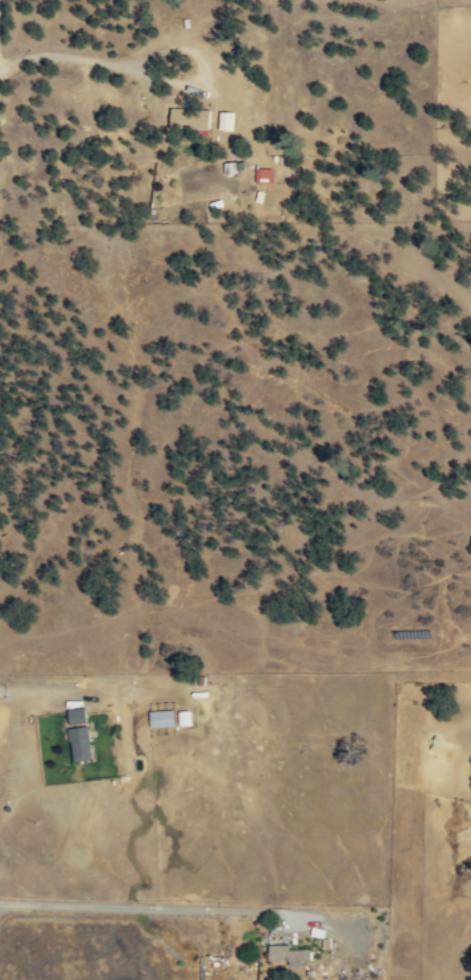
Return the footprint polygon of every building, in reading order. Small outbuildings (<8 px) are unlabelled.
[(172,128),(211,129),(212,110),(173,108),(172,128)] [(246,170),(244,160),(225,163),(226,173),(246,170)] [(273,181),(274,168),(257,168),(256,181),(273,181)] [(69,709),(70,724),(88,722),(86,707),(69,709)] [(151,726),(175,726),(175,709),(150,710),(151,726)] [(75,761),(95,758),(89,724),(69,728),(75,761)] [(291,944),(270,944),(271,960),(289,960),(289,965),(305,965),(305,959),(313,959),(313,948),(291,949),(291,944)]
